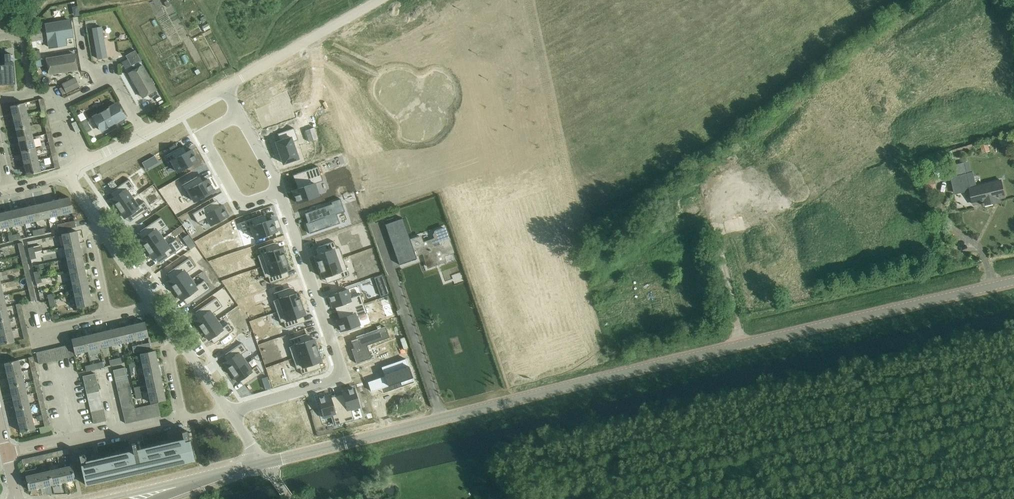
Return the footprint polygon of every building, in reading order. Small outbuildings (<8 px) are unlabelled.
[(46,24),(50,47),(67,44),(66,38),(74,36),(71,20),(46,24)] [(41,26),(29,28),(31,41),(43,39),(41,26)] [(102,26),(91,27),(97,59),(107,57),(102,26)] [(980,32),(969,39),(973,44),(983,37),(980,32)] [(952,48),(945,51),(952,69),(958,67),(952,48)] [(874,50),(868,55),(872,61),(878,57),(874,50)] [(126,56),(131,66),(140,61),(135,51),(126,56)] [(988,51),(977,54),(979,60),(990,57),(988,51)] [(77,52),(48,57),(50,74),(80,69),(77,52)] [(14,83),(13,62),(10,62),(10,53),(4,53),(5,62),(0,62),(0,84),(14,83)] [(144,64),(129,72),(143,98),(159,90),(144,64)] [(74,76),(62,82),(67,91),(79,86),(74,76)] [(980,90),(985,90),(985,83),(992,83),(991,77),(979,78),(980,90)] [(39,99),(41,111),(47,110),(44,98),(39,99)] [(119,102),(93,116),(101,131),(127,116),(119,102)] [(11,106),(13,118),(27,115),(24,103),(11,106)] [(76,115),(86,133),(91,130),(85,120),(81,112),(76,115)] [(13,118),(16,129),(30,126),(27,115),(13,118)] [(16,129),(19,141),(32,137),(30,126),(16,129)] [(282,140),(278,142),(286,163),(301,157),(295,141),(300,139),(295,127),(279,133),(282,140)] [(32,137),(19,141),(21,152),(35,149),(32,137)] [(191,150),(184,154),(181,147),(165,156),(169,163),(171,161),(178,172),(197,161),(191,150)] [(21,152),(24,163),(38,160),(35,149),(21,152)] [(38,160),(24,163),(27,175),(41,172),(38,160)] [(953,177),(954,182),(957,194),(970,191),(974,205),(983,202),(983,205),(995,203),(994,200),(1005,197),(1001,180),(970,188),(968,179),(967,173),(964,162),(950,166),(953,177)] [(301,187),(292,190),(297,203),(318,195),(314,184),(323,181),(318,167),(297,174),(301,187)] [(197,177),(182,186),(185,192),(188,191),(194,202),(214,190),(208,179),(200,183),(197,177)] [(115,196),(111,199),(118,209),(133,198),(127,191),(134,186),(129,179),(112,191),(115,196)] [(113,180),(108,184),(112,189),(117,185),(113,180)] [(69,198),(57,200),(60,215),(72,212),(69,198)] [(133,198),(118,209),(125,218),(129,215),(132,220),(150,208),(145,201),(138,206),(133,198)] [(331,202),(332,204),(305,213),(308,223),(306,224),(310,234),(340,223),(337,214),(345,211),(341,199),(331,202)] [(57,200),(45,203),(48,218),(60,215),(57,200)] [(214,201),(192,214),(198,223),(207,218),(211,225),(228,215),(222,205),(218,208),(214,201)] [(45,203),(33,206),(36,221),(48,218),(45,203)] [(33,206),(20,209),(24,223),(36,221),(33,206)] [(20,209),(8,212),(12,226),(24,223),(20,209)] [(0,213),(0,229),(12,226),(8,212),(0,213)] [(262,215),(240,223),(244,233),(252,230),(255,239),(277,231),(272,219),(265,222),(262,215)] [(144,237),(140,240),(146,250),(163,238),(158,232),(167,226),(161,217),(140,232),(144,237)] [(403,218),(385,224),(399,264),(417,258),(416,255),(423,253),(428,267),(446,261),(444,255),(453,252),(444,227),(435,230),(433,235),(434,238),(424,242),(422,236),(411,240),(403,218)] [(74,221),(61,224),(63,230),(76,227),(74,221)] [(62,234),(64,247),(79,243),(77,231),(62,234)] [(163,238),(146,250),(153,259),(157,256),(161,262),(182,248),(176,239),(168,245),(163,238)] [(18,243),(21,255),(26,254),(23,242),(18,243)] [(320,254),(315,256),(318,267),(343,258),(339,247),(336,248),(334,242),(317,247),(320,254)] [(64,247),(67,259),(82,256),(79,243),(64,247)] [(261,255),(258,256),(261,267),(286,258),(282,248),(277,249),(275,243),(258,248),(261,255)] [(67,259),(69,271),(84,268),(82,256),(67,259)] [(172,278),(168,281),(175,291),(191,279),(187,273),(195,267),(189,258),(168,273),(172,278)] [(286,258),(261,267),(265,278),(268,277),(271,283),(287,278),(285,271),(290,269),(286,258)] [(343,258),(318,267),(322,277),(327,276),(329,282),(346,277),(344,270),(347,269),(343,258)] [(69,271),(72,283),(87,280),(84,268),(69,271)] [(191,279),(175,291),(182,300),(186,298),(190,303),(210,289),(204,280),(196,286),(191,279)] [(72,283),(75,295),(89,292),(87,280),(72,283)] [(276,300),(273,301),(277,312),(302,303),(298,293),(293,294),(291,288),(274,293),(276,300)] [(348,290),(329,296),(333,307),(338,306),(340,312),(364,304),(360,294),(351,298),(348,290)] [(14,291),(5,291),(5,299),(14,298),(14,291)] [(89,292),(75,295),(77,308),(92,305),(89,292)] [(200,318),(196,321),(202,330),(217,320),(212,313),(223,306),(217,298),(196,312),(200,318)] [(16,304),(18,316),(24,314),(21,303),(16,304)] [(302,303),(277,312),(281,323),(284,322),(286,328),(303,323),(300,316),(305,314),(302,303)] [(342,318),(337,320),(341,331),(360,325),(357,317),(367,313),(364,304),(340,312),(342,318)] [(8,318),(6,307),(0,308),(0,320),(8,318)] [(18,316),(21,327),(27,326),(24,314),(18,316)] [(11,330),(8,318),(0,320),(0,332),(11,330)] [(217,320),(202,330),(209,340),(213,337),(216,342),(233,330),(228,323),(222,328),(217,320)] [(144,322),(132,325),(135,340),(148,337),(144,322)] [(132,325),(120,328),(123,343),(135,340),(132,325)] [(27,326),(21,327),(24,339),(30,337),(27,326)] [(357,339),(351,341),(354,349),(352,349),(357,363),(372,358),(367,345),(390,338),(386,327),(356,337),(357,339)] [(120,328),(107,331),(111,345),(123,343),(120,328)] [(0,332),(0,344),(14,341),(11,330),(0,332)] [(107,331),(95,333),(99,348),(111,345),(107,331)] [(87,351),(99,348),(95,333),(83,336),(87,351)] [(292,346),(289,347),(293,358),(318,350),(314,339),(309,340),(307,334),(290,340),(292,346)] [(87,351),(83,336),(71,339),(75,354),(87,351)] [(149,343),(136,346),(138,352),(151,349),(149,343)] [(229,360),(225,363),(231,372),(246,362),(241,354),(247,350),(242,343),(225,355),(229,360)] [(71,345),(54,349),(57,360),(74,356),(71,345)] [(57,360),(54,349),(36,353),(39,364),(57,360)] [(140,354),(142,366),(158,363),(155,350),(140,354)] [(318,350),(293,358),(297,369),(300,368),(302,375),(319,369),(316,362),(321,361),(318,350)] [(385,377),(368,383),(372,392),(401,382),(402,385),(414,381),(407,359),(382,368),(385,377)] [(5,363),(7,375),(21,372),(18,360),(5,363)] [(246,362),(231,372),(238,382),(242,379),(246,384),(262,372),(257,365),(251,370),(246,362)] [(142,366),(145,378),(160,375),(158,363),(142,366)] [(113,370),(114,376),(127,373),(125,367),(113,370)] [(7,375),(10,386),(23,383),(21,372),(7,375)] [(114,376),(116,382),(128,379),(127,373),(114,376)] [(82,376),(84,382),(96,379),(95,374),(82,376)] [(145,378),(148,390),(163,387),(160,375),(145,378)] [(84,382),(85,388),(98,385),(96,379),(84,382)] [(116,382),(117,388),(130,385),(128,379),(116,382)] [(10,386),(13,397),(26,394),(23,383),(10,386)] [(85,388),(87,394),(99,391),(98,385),(85,388)] [(117,388),(118,394),(131,391),(130,385),(117,388)] [(163,387),(148,390),(151,403),(165,400),(163,387)] [(344,396),(337,398),(345,423),(354,420),(351,410),(359,407),(354,388),(342,391),(344,396)] [(87,394),(88,400),(100,397),(99,391),(87,394)] [(118,394),(120,400),(132,397),(131,391),(118,394)] [(13,397),(15,409),(29,406),(26,394),(13,397)] [(330,395),(318,398),(324,418),(332,415),(335,425),(345,423),(337,398),(331,400),(330,395)] [(88,400),(89,406),(102,403),(100,397),(88,400)] [(120,400),(121,406),(134,403),(132,397),(120,400)] [(89,406),(90,412),(103,409),(102,403),(89,406)] [(122,411),(128,410),(134,409),(135,408),(134,403),(121,406),(122,411)] [(158,403),(135,408),(134,409),(137,421),(161,415),(158,403)] [(15,409),(18,420),(32,417),(29,406),(15,409)] [(90,412),(92,418),(104,415),(103,409),(90,412)] [(134,409),(128,410),(131,422),(137,421),(134,409)] [(128,410),(122,411),(125,424),(131,422),(128,410)] [(104,415),(92,418),(93,424),(106,421),(104,415)] [(32,417),(18,420),(21,432),(34,429),(32,417)] [(50,431),(49,425),(45,426),(39,427),(41,433),(50,431)] [(171,434),(173,444),(174,443),(178,463),(194,460),(190,440),(189,440),(187,430),(171,434)] [(134,453),(127,454),(132,474),(147,470),(143,450),(137,452),(135,443),(132,444),(134,453)] [(173,444),(158,447),(163,467),(178,463),(174,443),(173,444)] [(158,447),(143,450),(147,470),(163,467),(158,447)] [(97,461),(95,451),(79,455),(81,465),(85,484),(101,481),(97,461)] [(127,454),(112,457),(116,477),(132,474),(127,454)] [(112,457),(97,461),(101,481),(116,477),(112,457)] [(72,466),(60,468),(63,482),(75,479),(72,466)] [(60,468),(49,471),(52,485),(63,482),(60,468)] [(49,471),(37,474),(40,487),(52,485),(49,471)] [(40,487),(37,474),(25,476),(29,490),(40,487)]
